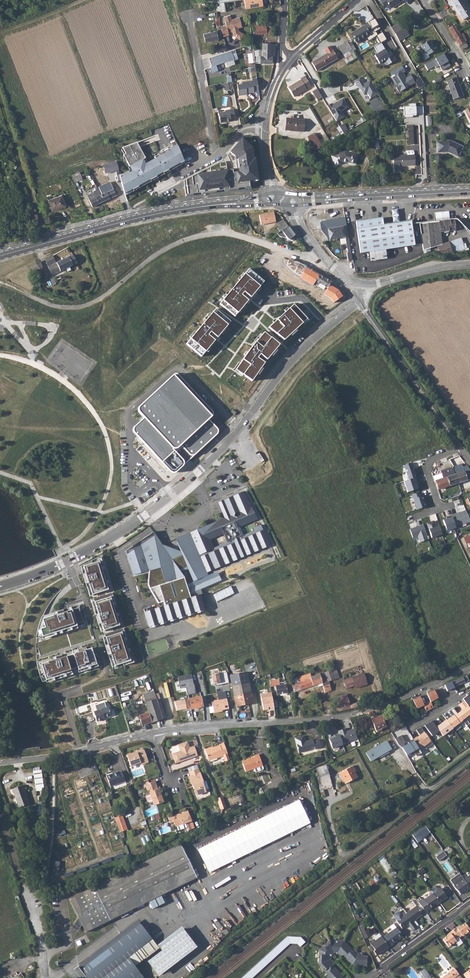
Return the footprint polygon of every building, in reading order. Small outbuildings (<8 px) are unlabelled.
[(384,7),(389,4),(391,8),(401,2),(400,1),(401,0),(380,0),(384,7)] [(455,10),(456,9),(460,15),(463,21),(469,17),(469,13),(468,9),(469,8),(464,0),(453,0),(448,3),(451,7),(452,6),(455,10)] [(221,28),(223,36),(229,34),(228,32),(232,31),(232,33),(235,35),(235,37),(240,39),(243,34),(238,31),(238,28),(237,24),(241,24),(239,17),(231,19),(230,15),(224,16),(226,25),(220,26),(221,28)] [(402,22),(391,28),(395,34),(405,28),(402,22)] [(368,23),(365,25),(364,25),(365,26),(360,29),(352,33),(357,43),(366,37),(370,35),(370,33),(373,31),(368,23)] [(266,33),(266,25),(265,24),(252,26),(253,34),(266,33)] [(455,25),(449,29),(453,35),(459,31),(455,25)] [(405,28),(395,34),(399,41),(403,39),(401,36),(408,32),(405,28)] [(216,31),(203,34),(205,42),(210,41),(211,42),(217,41),(217,39),(218,39),(216,31)] [(459,31),(453,35),(456,40),(462,50),(468,47),(466,43),(467,42),(464,35),(461,36),(459,31)] [(381,43),(387,40),(382,33),(376,36),(380,44),(381,43)] [(430,41),(421,46),(425,52),(422,54),(425,60),(429,58),(428,55),(438,49),(436,46),(434,47),(430,41)] [(272,56),(274,56),(275,44),(271,44),(271,43),(262,42),(262,56),(255,56),(255,63),(272,63),(272,56)] [(348,42),(339,47),(346,58),(348,63),(357,58),(348,42)] [(387,53),(381,43),(380,44),(374,48),(378,54),(375,56),(379,64),(384,61),(387,66),(396,61),(390,51),(387,53)] [(235,49),(209,57),(212,66),(210,66),(212,72),(218,71),(216,64),(225,61),(234,59),(232,53),(236,52),(235,49)] [(325,55),(312,63),(317,71),(325,66),(338,59),(333,50),(325,55)] [(451,66),(444,54),(436,58),(440,66),(442,70),(451,66)] [(440,66),(436,58),(425,64),(428,70),(435,66),(437,68),(440,66)] [(405,72),(401,66),(389,73),(396,85),(395,85),(399,92),(415,83),(414,81),(411,76),(405,79),(402,74),(405,72)] [(454,68),(458,80),(466,78),(462,66),(454,68)] [(425,73),(420,76),(420,77),(424,83),(425,85),(431,82),(425,73)] [(258,90),(256,77),(252,78),(252,80),(242,82),(242,83),(237,84),(239,95),(245,94),(244,93),(254,92),(254,90),(258,90)] [(301,80),(288,88),(294,97),(311,87),(305,77),(300,79),(301,80)] [(456,77),(447,81),(454,100),(464,96),(456,77)] [(364,84),(361,78),(355,81),(357,86),(358,85),(364,95),(368,93),(371,99),(379,94),(377,91),(373,83),(371,80),(364,84)] [(414,81),(415,83),(419,90),(425,85),(424,83),(421,85),(417,79),(414,81)] [(232,81),(224,82),(225,85),(225,90),(234,88),(232,81)] [(317,89),(312,92),(317,100),(322,97),(317,89)] [(332,103),(327,106),(337,121),(345,117),(342,111),(348,107),(343,98),(332,105),(332,103)] [(417,115),(424,115),(424,107),(416,107),(416,104),(409,104),(409,107),(404,108),(404,119),(413,118),(413,117),(413,116),(417,115)] [(224,111),(218,112),(220,122),(231,120),(231,119),(235,118),(233,108),(226,110),(224,111)] [(286,119),(286,130),(304,132),(305,120),(299,120),(299,117),(293,116),(293,119),(286,119)] [(342,134),(349,130),(345,123),(338,127),(342,134)] [(309,145),(312,150),(313,152),(322,146),(319,141),(315,133),(308,137),(311,144),(309,145)] [(196,174),(184,180),(186,195),(250,188),(258,179),(254,148),(242,137),(230,151),(235,156),(236,168),(239,168),(239,172),(233,173),(233,170),(227,171),(226,163),(225,161),(220,162),(210,167),(211,173),(196,174)] [(184,161),(177,143),(147,160),(137,141),(122,147),(126,153),(123,154),(131,168),(119,175),(121,180),(125,194),(184,161)] [(449,141),(437,142),(437,153),(448,152),(458,157),(463,147),(449,141)] [(407,156),(394,156),(394,172),(400,172),(400,166),(415,166),(415,155),(414,155),(414,152),(413,151),(407,152),(407,156)] [(345,152),(341,153),(331,156),(335,166),(345,162),(350,163),(356,164),(358,157),(358,154),(345,152)] [(119,175),(116,161),(103,165),(105,173),(115,170),(118,181),(121,180),(119,175)] [(80,171),(72,175),(74,181),(82,178),(80,171)] [(109,182),(98,187),(102,194),(105,201),(118,194),(114,185),(112,186),(109,182)] [(105,201),(102,194),(100,195),(97,187),(91,189),(93,192),(87,196),(92,207),(105,201)] [(62,195),(48,200),(52,210),(66,205),(62,195)] [(35,209),(28,210),(33,224),(39,222),(35,209)] [(419,224),(421,233),(423,251),(428,249),(437,246),(439,254),(452,252),(448,242),(442,244),(440,232),(455,230),(454,220),(451,220),(449,220),(448,209),(433,210),(434,222),(419,223),(419,224)] [(273,212),(260,215),(262,225),(275,221),(273,212)] [(383,218),(357,221),(361,253),(369,251),(371,261),(387,258),(386,249),(414,245),(411,220),(384,224),(383,218)] [(278,228),(280,232),(289,225),(284,219),(278,223),(280,226),(278,228)] [(280,232),(278,233),(279,235),(284,237),(286,235),(288,238),(293,240),(297,237),(289,225),(280,232)] [(344,226),(328,229),(330,240),(345,237),(345,236),(344,226)] [(52,255),(45,259),(49,267),(56,263),(52,255)] [(72,255),(56,263),(60,271),(66,269),(69,267),(77,264),(72,255)] [(289,260),(286,268),(304,274),(318,283),(316,285),(324,290),(326,287),(328,289),(332,282),(318,275),(320,272),(308,266),(289,260)] [(40,262),(29,268),(33,274),(35,277),(36,276),(39,274),(42,273),(42,265),(40,262)] [(56,263),(49,267),(53,275),(60,271),(56,263)] [(29,268),(22,272),(26,279),(33,274),(29,268)] [(265,282),(250,269),(219,303),(234,317),(265,282)] [(295,274),(292,280),(294,281),(298,283),(298,285),(302,287),(306,281),(295,274)] [(294,304),(268,327),(285,341),(308,319),(294,304)] [(231,322),(216,309),(186,344),(201,357),(231,322)] [(250,349),(236,370),(252,381),(266,361),(280,345),(264,332),(250,349)] [(173,374),(137,407),(136,409),(136,412),(142,419),(133,428),(132,431),(134,434),(168,472),(173,473),(178,471),(217,434),(218,432),(217,429),(209,419),(213,415),(214,413),(212,410),(179,375),(176,374),(173,374)] [(417,477),(412,462),(404,465),(409,480),(417,477)] [(453,467),(456,474),(459,483),(469,479),(469,470),(467,466),(463,468),(461,464),(453,467)] [(459,483),(456,474),(455,474),(453,467),(441,471),(443,478),(435,481),(438,490),(459,483)] [(417,477),(404,481),(408,492),(419,489),(416,482),(418,481),(417,477)] [(235,495),(218,503),(225,517),(175,539),(182,555),(183,558),(172,559),(162,545),(153,532),(125,551),(133,575),(149,571),(148,586),(158,603),(163,601),(165,605),(145,612),(149,626),(186,615),(182,601),(191,598),(183,577),(179,571),(187,568),(193,581),(205,576),(204,570),(216,565),(217,568),(270,545),(260,525),(254,528),(255,531),(244,537),(240,528),(258,518),(244,491),(238,494),(240,499),(237,501),(235,495)] [(412,495),(417,510),(427,506),(423,496),(421,496),(420,492),(412,495)] [(452,515),(456,528),(461,527),(460,525),(469,522),(469,520),(468,515),(468,514),(466,510),(452,515)] [(447,531),(456,528),(452,515),(448,516),(449,518),(443,520),(447,531)] [(432,538),(442,534),(439,526),(436,527),(434,521),(427,523),(432,538)] [(410,529),(413,538),(418,536),(420,543),(428,539),(423,525),(410,529)] [(162,545),(172,559),(183,558),(182,555),(162,545)] [(109,589),(99,557),(80,566),(84,574),(86,583),(89,582),(93,594),(109,589)] [(182,601),(186,615),(204,610),(199,594),(203,593),(201,589),(222,580),(217,568),(216,565),(204,570),(205,576),(193,581),(187,568),(179,571),(183,577),(191,598),(182,601)] [(232,586),(214,593),(217,601),(235,594),(232,586)] [(113,593),(94,598),(100,615),(97,616),(99,624),(102,623),(104,630),(120,625),(111,597),(114,596),(113,593)] [(40,629),(43,636),(77,626),(76,624),(83,622),(82,618),(86,617),(83,608),(79,609),(79,607),(64,612),(63,609),(55,612),(56,614),(42,619),(45,627),(40,629)] [(36,637),(36,638),(43,636),(40,629),(45,627),(42,619),(56,614),(55,612),(42,616),(40,619),(40,621),(38,628),(36,637)] [(115,666),(130,661),(122,632),(124,631),(123,628),(104,634),(108,644),(105,645),(108,654),(111,653),(115,666)] [(55,659),(41,664),(46,680),(71,672),(70,670),(78,668),(78,670),(96,664),(96,663),(100,662),(97,655),(94,656),(91,648),(87,649),(86,647),(78,649),(79,652),(62,657),(62,654),(54,657),(55,659)] [(41,678),(42,681),(46,680),(41,664),(37,665),(38,670),(41,678)] [(299,683),(296,684),(292,685),(294,692),(318,685),(322,683),(323,685),(325,693),(331,691),(328,681),(335,679),(332,670),(311,677),(311,679),(299,683)] [(249,683),(256,681),(254,671),(248,672),(249,683)] [(216,686),(229,683),(226,672),(211,675),(212,679),(210,679),(212,685),(215,684),(216,686)] [(248,672),(230,675),(234,696),(251,693),(249,683),(248,672)] [(192,674),(178,677),(180,688),(186,688),(188,695),(197,693),(192,674)] [(310,674),(297,678),(299,683),(311,679),(311,677),(310,674)] [(364,674),(351,678),(354,686),(355,689),(368,684),(364,674)] [(467,681),(465,676),(452,682),(444,685),(447,691),(454,688),(454,687),(467,681)] [(354,686),(351,678),(343,680),(346,689),(354,686)] [(270,681),(271,687),(276,686),(276,692),(277,695),(288,693),(288,695),(292,695),(290,684),(283,685),(280,685),(279,682),(279,680),(270,681)] [(434,689),(426,692),(430,701),(423,704),(420,695),(411,699),(416,709),(424,705),(427,711),(433,708),(430,701),(438,698),(434,689)] [(154,691),(143,695),(146,702),(157,699),(155,694),(154,691)] [(222,710),(229,709),(225,692),(217,693),(219,701),(212,702),(214,713),(221,712),(222,710)] [(159,693),(155,694),(157,699),(163,719),(167,718),(159,693)] [(251,693),(234,696),(236,706),(253,703),(251,693)] [(272,693),(262,694),(265,711),(274,709),(272,693)] [(336,697),(339,708),(350,706),(347,694),(336,697)] [(201,697),(189,699),(191,709),(203,707),(201,697)] [(157,699),(146,702),(149,713),(139,716),(143,725),(163,719),(157,699)] [(464,701),(459,705),(462,709),(457,713),(462,720),(469,714),(469,709),(464,701)] [(102,709),(94,711),(97,721),(105,719),(105,718),(112,716),(108,706),(102,708),(102,709)] [(381,715),(371,719),(376,730),(385,726),(381,715)] [(450,717),(446,720),(452,728),(459,723),(454,715),(450,717)] [(452,728),(446,720),(436,727),(440,733),(442,736),(452,728)] [(436,727),(431,721),(424,725),(432,736),(435,733),(437,736),(440,733),(436,727)] [(433,744),(420,727),(416,730),(420,735),(418,736),(420,738),(418,739),(417,737),(413,740),(419,750),(424,746),(426,749),(433,744)] [(345,728),(337,731),(338,734),(342,744),(357,739),(353,729),(346,731),(345,728)] [(328,739),(331,748),(342,744),(338,734),(334,735),(335,737),(328,739)] [(413,740),(413,739),(408,742),(409,744),(405,746),(404,743),(405,742),(401,735),(395,739),(398,745),(401,748),(407,757),(414,753),(416,756),(421,753),(419,750),(413,740)] [(320,748),(318,739),(312,741),(312,739),(305,741),(303,736),(294,738),(298,752),(310,749),(309,748),(313,747),(314,750),(320,748)] [(391,748),(386,741),(365,752),(370,760),(379,755),(380,757),(388,752),(387,750),(391,748)] [(171,753),(174,763),(183,760),(183,759),(190,756),(191,757),(197,755),(193,745),(189,747),(187,742),(182,743),(177,744),(179,751),(171,753)] [(229,759),(223,742),(219,744),(210,748),(210,747),(204,749),(208,760),(223,755),(225,761),(229,759)] [(140,765),(147,762),(143,750),(140,749),(135,751),(136,753),(132,754),(131,753),(126,755),(129,766),(139,763),(140,765)] [(254,757),(242,762),(245,772),(253,769),(254,771),(256,772),(263,770),(263,768),(262,766),(263,765),(259,754),(254,756),(254,757)] [(315,768),(320,784),(330,781),(325,765),(315,768)] [(343,780),(345,784),(351,780),(357,777),(355,773),(356,772),(352,765),(338,772),(342,780),(343,780)] [(202,781),(197,768),(188,771),(190,775),(188,776),(192,785),(193,785),(196,793),(197,794),(204,792),(205,790),(202,782),(202,781)] [(41,770),(33,771),(35,788),(43,787),(41,770)] [(117,772),(105,776),(109,786),(124,781),(121,771),(117,773),(117,772)] [(285,782),(282,777),(262,786),(265,792),(285,782)] [(154,781),(144,785),(147,793),(149,793),(153,804),(163,801),(161,796),(159,795),(160,794),(158,789),(157,789),(154,781)] [(330,781),(320,784),(319,785),(320,792),(322,797),(325,796),(323,791),(327,790),(328,794),(334,792),(330,781)] [(22,785),(11,789),(12,793),(13,793),(15,798),(16,798),(19,806),(28,803),(22,785)] [(222,797),(216,799),(220,810),(226,808),(222,797)] [(299,799),(198,850),(210,874),(311,823),(299,799)] [(173,822),(175,827),(191,821),(187,810),(182,812),(183,813),(180,814),(179,813),(171,816),(173,822)] [(114,818),(119,832),(126,830),(121,815),(114,818)] [(418,842),(431,833),(425,824),(412,833),(418,842)] [(418,846),(412,837),(409,839),(415,848),(418,846)] [(85,933),(196,878),(180,844),(69,900),(79,919),(71,930),(76,934),(82,926),(85,933)] [(463,878),(453,885),(456,890),(457,889),(460,893),(466,889),(467,890),(469,887),(469,874),(464,879),(463,878)] [(356,891),(361,889),(357,882),(353,885),(356,891)] [(421,898),(418,900),(425,911),(429,908),(429,907),(434,904),(434,903),(435,905),(438,902),(438,901),(445,896),(445,895),(448,893),(443,887),(440,889),(440,888),(432,893),(422,899),(421,898)] [(416,905),(406,912),(396,919),(402,928),(407,924),(409,923),(410,925),(409,925),(412,929),(416,926),(412,921),(416,919),(415,918),(422,914),(416,905)] [(434,922),(437,919),(431,909),(427,912),(434,922)] [(443,939),(449,947),(457,941),(456,940),(459,937),(463,935),(463,936),(469,931),(469,928),(466,922),(461,926),(448,936),(443,939)] [(143,970),(140,972),(133,964),(128,957),(152,939),(140,924),(112,945),(110,943),(105,946),(107,949),(93,960),(91,957),(78,968),(86,977),(149,977),(143,970)] [(364,939),(368,937),(364,925),(359,926),(364,939)] [(448,936),(461,926),(460,925),(447,935),(448,936)] [(182,927),(157,945),(144,956),(159,975),(198,946),(182,927)] [(382,937),(381,935),(375,939),(374,938),(369,942),(375,949),(373,950),(376,954),(382,950),(383,951),(389,946),(393,943),(392,943),(402,935),(396,927),(382,937)] [(260,971),(290,943),(297,944),(300,947),(305,942),(300,937),(299,937),(288,936),(282,942),(264,959),(242,977),(252,977),(260,971)] [(152,939),(128,957),(133,964),(144,956),(157,946),(157,945),(152,939)] [(330,940),(319,950),(331,955),(334,952),(330,940)] [(343,941),(330,940),(334,952),(338,953),(343,941)] [(343,941),(338,953),(340,955),(344,954),(352,951),(343,941)] [(319,950),(319,963),(330,959),(331,955),(319,950)] [(352,951),(344,954),(353,964),(358,953),(355,950),(352,951)] [(358,953),(353,964),(367,965),(367,956),(363,956),(362,953),(358,953)] [(330,959),(319,963),(328,974),(332,965),(333,962),(330,959)] [(327,976),(328,977),(333,977),(341,975),(332,965),(328,974),(327,976)] [(425,968),(421,972),(423,974),(421,975),(423,977),(432,977),(425,968)] [(456,977),(459,974),(455,968),(451,971),(451,972),(443,977),(455,977),(456,977)]
